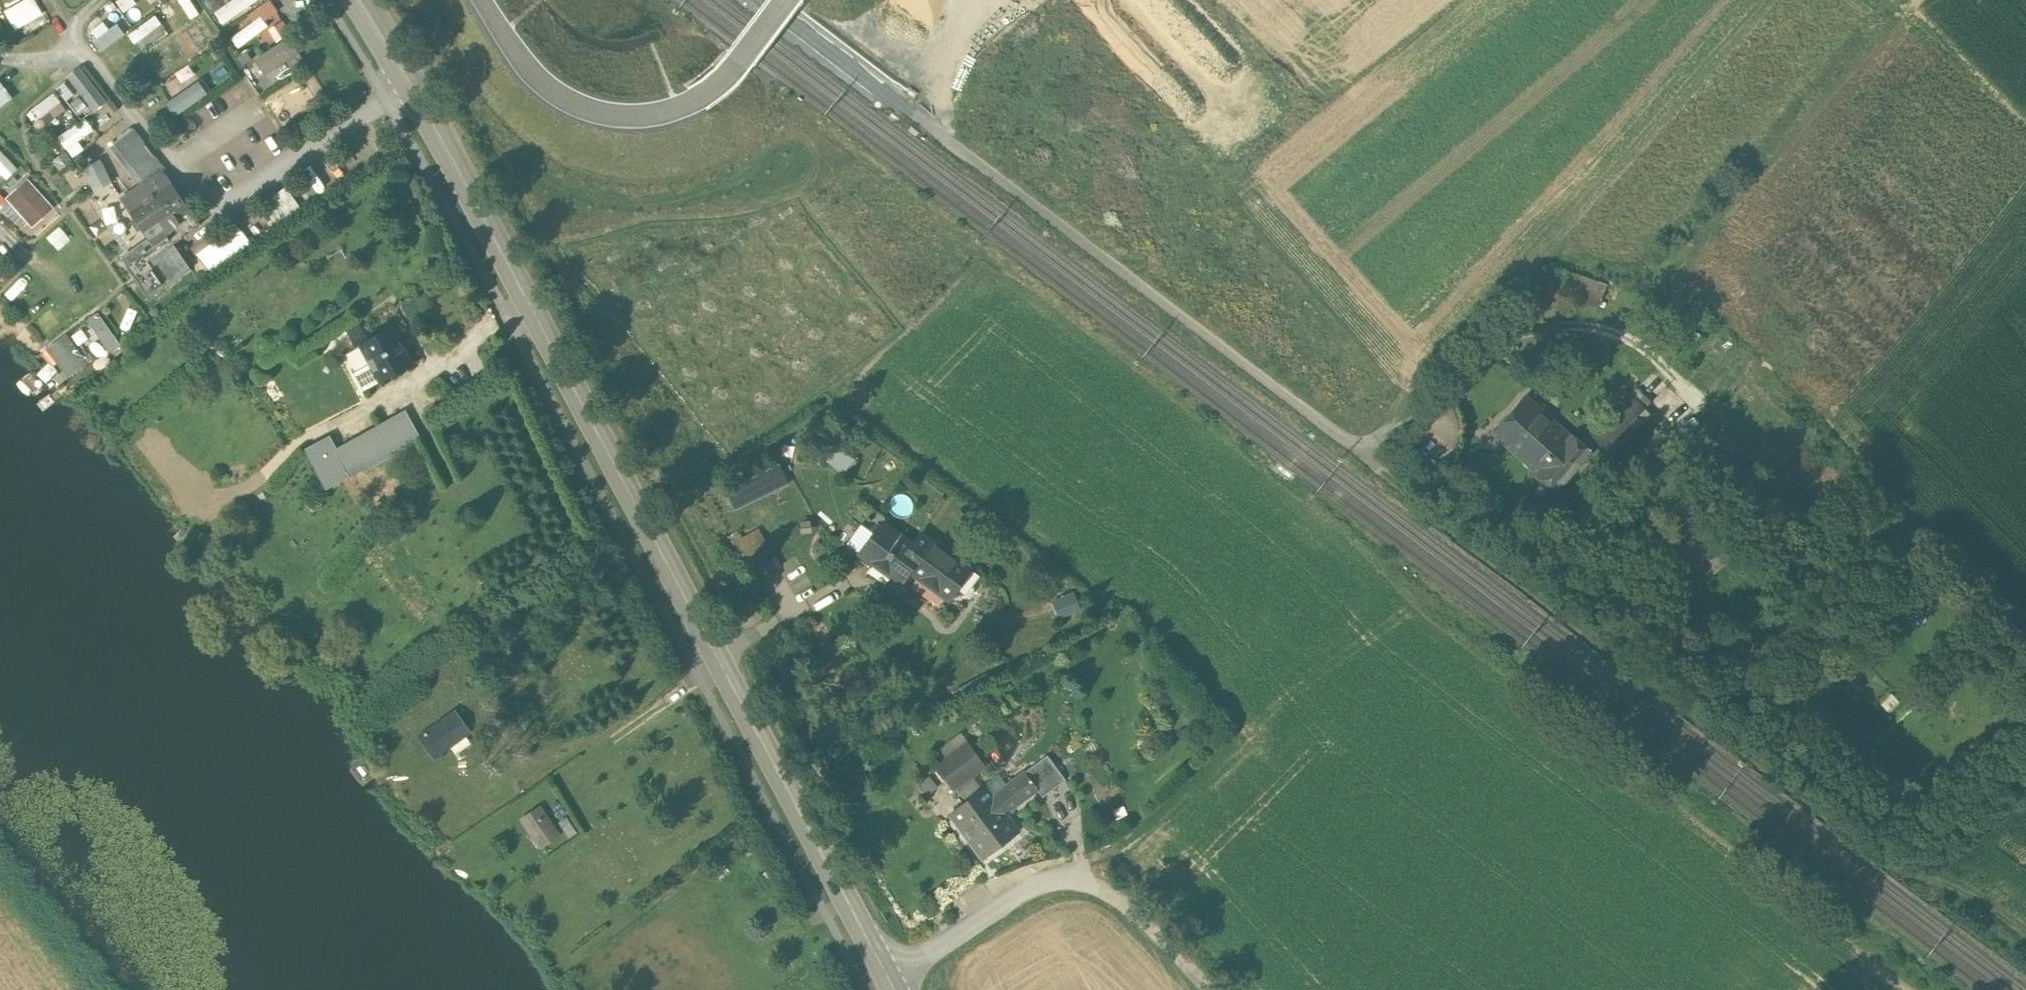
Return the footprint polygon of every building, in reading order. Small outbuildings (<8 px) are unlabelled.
[(43,14),(37,0),(20,0),(5,7),(14,27),(43,14)] [(127,9),(133,0),(116,0),(115,1),(127,9)] [(189,20),(200,14),(193,0),(179,0),(189,20)] [(256,0),(228,0),(216,9),(225,22),(256,0)] [(231,33),(238,45),(270,26),(265,17),(278,9),(273,0),(265,0),(248,10),(254,20),(231,33)] [(136,42),(161,22),(153,13),(129,33),(136,42)] [(203,16),(183,30),(196,49),(216,36),(203,16)] [(163,58),(153,64),(160,74),(186,57),(173,37),(156,48),(163,58)] [(289,37),(253,56),(262,71),(297,53),(289,37)] [(81,63),(67,73),(81,93),(70,101),(81,117),(107,99),(81,63)] [(13,97),(0,79),(0,106),(13,97)] [(175,111),(209,93),(201,79),(167,97),(175,111)] [(54,90),(29,107),(35,117),(50,108),(55,116),(67,108),(54,90)] [(87,118),(57,130),(63,144),(93,132),(87,118)] [(164,169),(132,128),(108,146),(132,177),(136,174),(142,184),(163,170),(164,169)] [(18,169),(0,145),(0,173),(5,179),(18,169)] [(94,189),(112,178),(99,157),(81,169),(94,189)] [(142,184),(122,197),(153,242),(160,252),(174,243),(200,225),(163,170),(142,184)] [(10,222),(23,213),(31,224),(54,208),(31,175),(3,194),(0,190),(0,207),(10,222)] [(131,257),(153,242),(122,197),(110,180),(89,194),(131,257)] [(263,206),(279,228),(304,211),(289,189),(263,206)] [(232,259),(251,243),(236,224),(216,240),(219,243),(231,258),(232,259)] [(153,242),(131,257),(155,294),(192,269),(174,243),(160,252),(153,242)] [(231,258),(219,243),(211,250),(222,264),(231,258)] [(111,350),(121,342),(98,309),(87,317),(111,350)] [(359,344),(368,339),(359,323),(347,330),(356,347),(360,345),(359,344)] [(359,344),(360,345),(370,364),(380,381),(380,382),(393,375),(413,364),(392,326),(368,339),(359,344)] [(66,375),(87,359),(66,331),(45,347),(66,375)] [(364,389),(380,381),(370,364),(355,372),(364,389)] [(1569,436),(1526,397),(1494,433),(1537,472),(1535,474),(1555,492),(1591,452),(1571,434),(1569,436)] [(329,437),(308,449),(327,486),(418,437),(404,412),(336,450),(329,437)] [(927,531),(917,544),(893,526),(881,517),(856,552),(899,584),(910,569),(953,599),(976,567),(948,547),(927,531)] [(762,526),(738,536),(755,577),(780,567),(762,526)] [(455,708),(417,735),(433,759),(471,732),(455,708)] [(937,766),(953,789),(985,765),(969,743),(937,766)] [(1047,754),(1025,770),(1044,795),(1065,779),(1047,754)] [(992,796),(986,787),(952,813),(952,812),(950,814),(983,859),(1020,832),(1005,813),(1038,788),(1025,771),(992,796)] [(541,803),(519,818),(539,848),(561,833),(541,803)]
